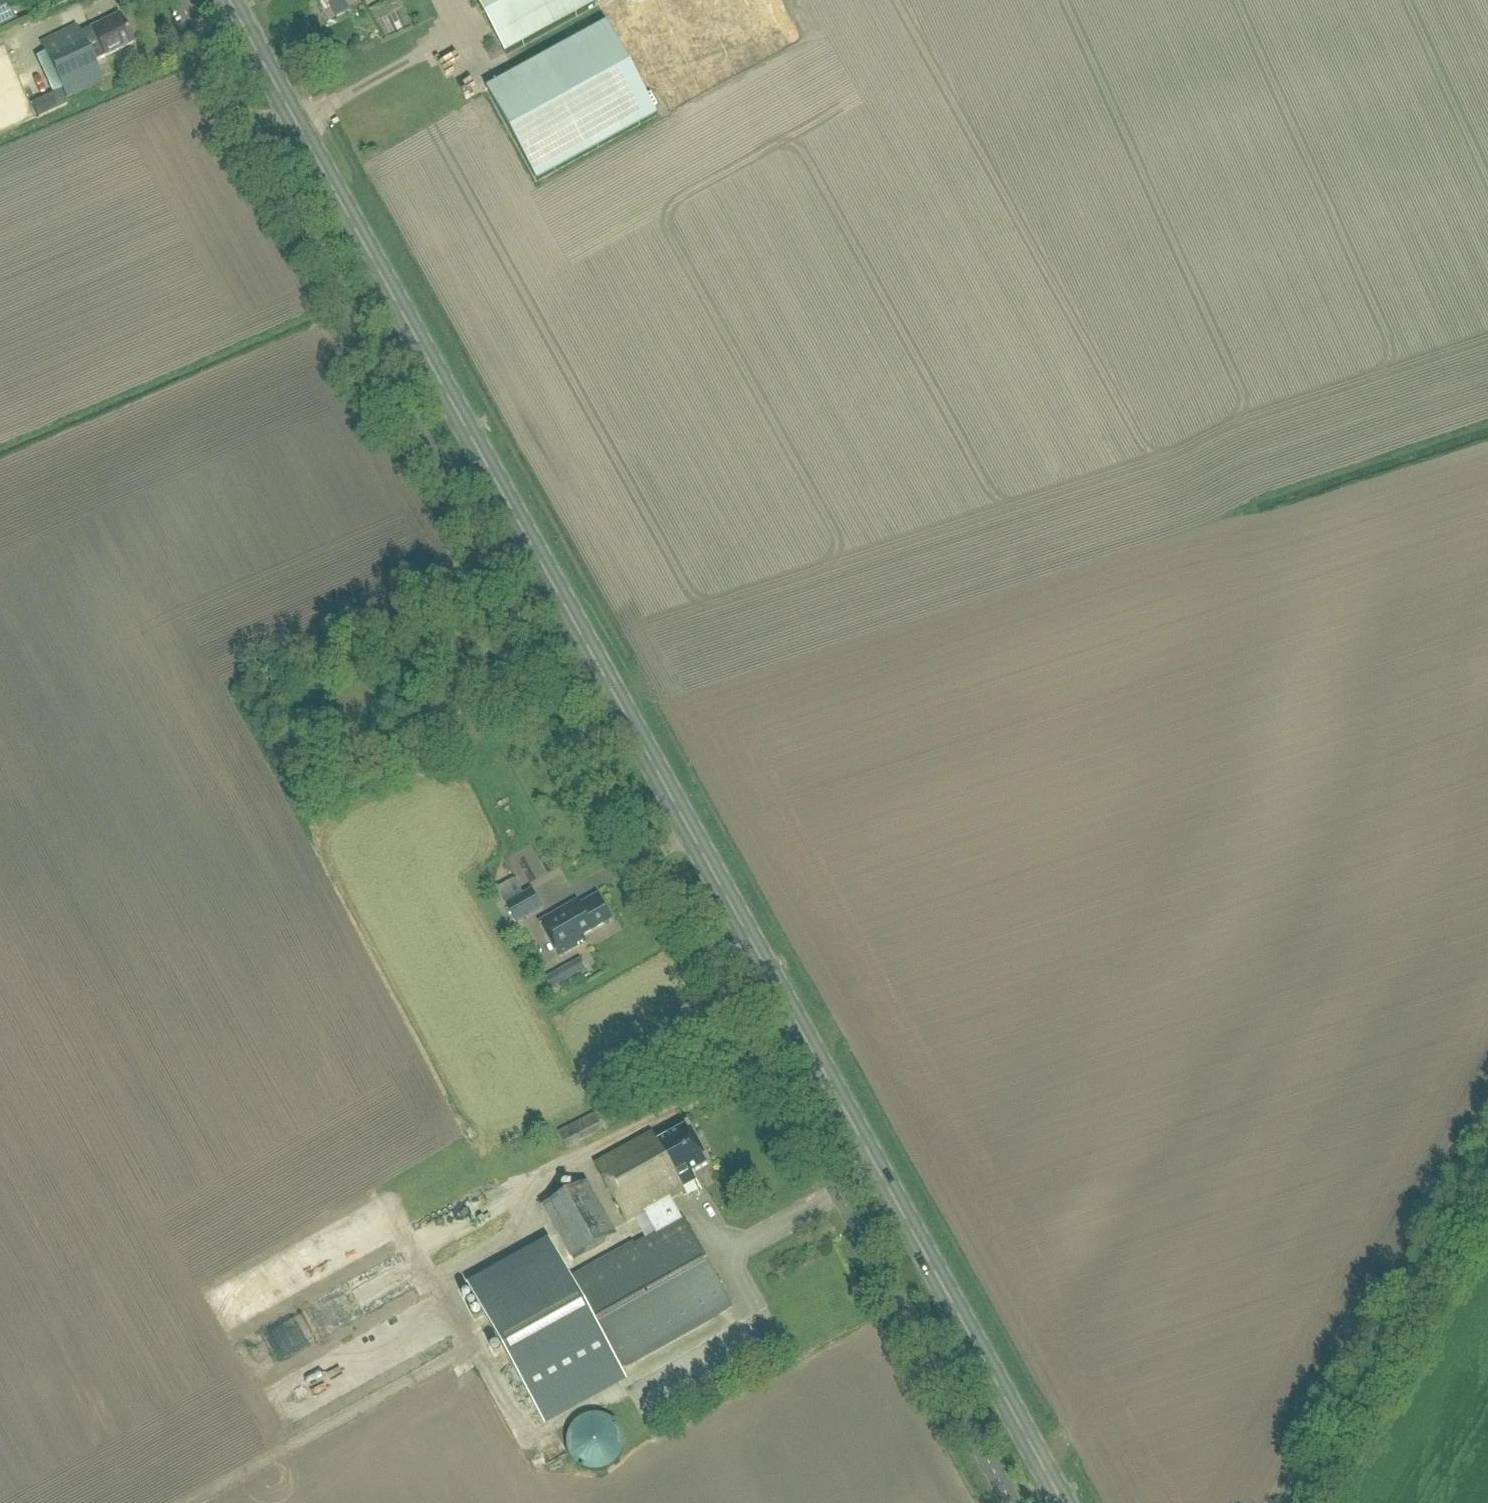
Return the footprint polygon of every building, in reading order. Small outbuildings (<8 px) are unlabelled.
[(19,18),(11,0),(6,0),(0,3),(0,27),(19,18)] [(592,0),(476,0),(506,55),(596,6),(592,0)] [(133,45),(119,16),(94,28),(81,35),(77,28),(40,45),(66,99),(103,82),(94,62),(104,57),(104,59),(133,45)] [(608,25),(487,91),(538,184),(658,118),(608,25)] [(33,96),(40,119),(54,116),(47,92),(33,96)] [(543,910),(533,892),(506,906),(516,925),(543,910)] [(612,923),(599,898),(543,927),(559,958),(575,949),(585,944),(582,938),(612,923)] [(587,972),(581,961),(557,974),(563,985),(587,972)] [(604,1132),(594,1114),(559,1134),(568,1151),(604,1132)] [(550,1243),(470,1287),(545,1421),(624,1376),(621,1370),(733,1308),(671,1199),(684,1191),(683,1189),(697,1181),(694,1174),(710,1165),(688,1125),(657,1142),(652,1133),(595,1164),(627,1221),(644,1211),(657,1234),(571,1282),(550,1243)] [(614,1238),(585,1185),(545,1208),(574,1260),(614,1238)] [(488,1260),(468,1270),(474,1281),(526,1255),(521,1244),(496,1256),(501,1265),(492,1269),(488,1260)] [(624,1447),(624,1444),(624,1442),(624,1439),(623,1437),(623,1434),(622,1432),(620,1430),(619,1428),(618,1426),(616,1424),(614,1422),(612,1421),(610,1420),(608,1418),(606,1418),(603,1417),(601,1416),(598,1416),(596,1416),(594,1416),(591,1416),(589,1417),(586,1418),(584,1418),(582,1420),(580,1421),(578,1422),(576,1424),(574,1426),(573,1428),(572,1430),(570,1432),(570,1434),(569,1437),(568,1439),(568,1442),(568,1444),(568,1447),(568,1449),(569,1451),(570,1454),(570,1456),(572,1458),(573,1460),(574,1462),(576,1464),(578,1466),(580,1467),(582,1468),(584,1470),(586,1471),(589,1471),(591,1472),(594,1472),(596,1472),(598,1472),(601,1472),(603,1471),(606,1471),(608,1470),(610,1468),(612,1467),(614,1466),(616,1464),(618,1462),(619,1460),(620,1458),(622,1456),(623,1454),(623,1451),(624,1449),(624,1447)]
